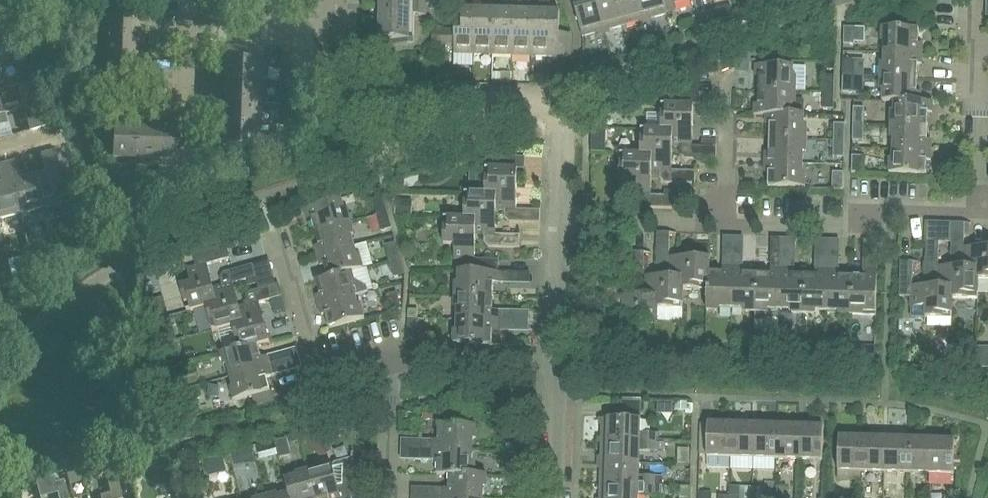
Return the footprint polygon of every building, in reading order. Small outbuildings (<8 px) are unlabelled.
[(379,40),(409,41),(410,15),(410,6),(410,0),(380,0),(379,40)] [(481,9),(472,9),(472,0),(462,0),(461,31),(454,31),(454,54),(473,55),(473,31),(481,31),(481,9)] [(492,55),(493,32),(500,32),(501,10),(491,9),(491,0),(482,0),(481,9),(481,31),(473,31),(473,55),(492,55)] [(520,10),(511,10),(511,0),(501,0),(501,10),(500,32),(493,32),(492,55),(511,56),(512,32),(520,32),(520,10)] [(530,56),(531,32),(538,33),(539,10),(530,10),(530,0),(520,0),(520,10),(520,32),(512,32),(511,56),(530,56)] [(530,56),(570,57),(571,33),(559,33),(559,11),(548,11),(549,0),(539,0),(539,10),(538,33),(531,32),(530,56)] [(603,30),(595,0),(572,0),(582,36),(603,30)] [(618,0),(595,0),(603,30),(624,24),(618,0)] [(645,19),(640,0),(618,0),(624,24),(645,19)] [(645,19),(666,13),(664,5),(663,0),(640,0),(645,19)] [(425,15),(426,7),(410,6),(410,15),(425,15)] [(98,84),(113,84),(130,85),(133,19),(101,17),(98,84)] [(843,43),(854,44),(854,27),(843,27),(843,43)] [(884,53),(921,54),(922,44),(918,44),(918,29),(881,28),(881,39),(884,43),(884,53)] [(453,31),(432,30),(431,45),(453,45),(453,31)] [(227,64),(231,64),(231,63),(263,65),(263,49),(255,49),(255,51),(227,50),(227,64)] [(880,77),(917,78),(917,63),(921,64),(921,54),(884,53),(884,62),(880,66),(880,77)] [(851,76),(853,76),(853,59),(842,59),(842,76),(851,76)] [(264,65),(263,65),(231,63),(231,64),(228,151),(260,152),(264,65)] [(758,89),(795,90),(796,79),(792,76),(793,66),(754,65),(754,75),(759,75),(758,89)] [(823,75),(823,91),(833,91),(834,75),(823,75)] [(853,76),(851,76),(842,76),(841,92),(852,92),(853,76)] [(920,102),(920,101),(920,92),(916,92),(917,78),(880,77),(880,88),(883,91),(882,101),(894,102),(894,101),(920,102)] [(753,114),(765,114),(766,114),(791,115),(791,114),(791,104),(795,101),(795,90),(758,89),(758,104),(753,104),(753,114)] [(833,91),(823,91),(822,108),(833,109),(833,91)] [(894,101),(894,102),(894,111),(891,114),(891,125),(927,126),(928,112),(932,112),(932,102),(920,101),(920,102),(894,101)] [(670,146),(671,146),(680,146),(680,153),(685,158),(715,159),(716,146),(691,145),(693,105),(661,104),(660,129),(660,130),(671,130),(670,146)] [(26,109),(32,131),(48,126),(41,105),(26,109)] [(852,124),(863,124),(864,108),(853,107),(852,124)] [(766,114),(765,114),(765,124),(769,124),(769,138),(805,139),(806,128),(803,125),(803,114),(791,114),(791,115),(766,114)] [(0,116),(0,127),(8,125),(5,115),(0,116)] [(592,116),(592,128),(604,128),(604,116),(592,116)] [(833,140),(844,140),(844,124),(833,123),(833,140)] [(863,141),(863,124),(852,124),(852,141),(863,141)] [(927,126),(891,125),(890,136),(893,139),(893,149),(931,150),(931,140),(927,140),(927,126)] [(268,138),(281,139),(281,128),(268,128),(268,138)] [(640,129),(639,154),(639,155),(650,155),(650,170),(651,170),(660,171),(660,178),(664,183),(694,184),(695,171),(671,170),(671,146),(670,146),(671,130),(660,130),(660,129),(640,129)] [(191,154),(192,132),(179,132),(179,137),(178,153),(191,154)] [(178,169),(178,153),(179,137),(113,134),(112,166),(178,169)] [(805,150),(805,139),(769,138),(768,152),(764,152),(764,162),(802,163),(802,153),(805,150)] [(843,157),(844,140),(833,140),(832,156),(843,157)] [(931,150),(893,149),(893,159),(890,162),(889,174),(926,175),(926,160),(930,160),(931,150)] [(33,179),(43,216),(47,215),(45,210),(64,205),(58,180),(69,177),(63,151),(41,157),(46,176),(33,179)] [(639,155),(639,154),(620,153),(619,180),(633,180),(632,195),(639,196),(639,207),(674,208),(674,196),(650,195),(651,170),(650,170),(650,155),(639,155)] [(851,172),(862,173),(862,156),(852,156),(851,172)] [(802,163),(764,162),(764,171),(768,172),(767,187),(804,188),(805,176),(802,173),(802,163)] [(7,166),(19,217),(38,212),(39,217),(43,216),(33,179),(21,182),(16,163),(7,166)] [(7,166),(0,167),(0,181),(2,188),(0,188),(0,227),(3,226),(1,221),(19,217),(7,166)] [(496,195),(496,210),(505,210),(505,217),(509,222),(540,223),(540,210),(516,209),(517,169),(485,168),(484,193),(484,194),(496,195)] [(843,172),(832,172),(832,188),(842,189),(843,172)] [(403,191),(403,179),(402,179),(391,179),(391,190),(403,191)] [(464,218),(464,219),(475,219),(474,235),(475,235),(484,235),(484,242),(488,247),(519,247),(519,234),(495,234),(496,210),(496,195),(484,194),(484,193),(465,192),(464,218)] [(373,199),(377,215),(387,212),(383,196),(373,199)] [(315,232),(350,222),(347,211),(344,209),(341,199),(305,209),(308,219),(311,218),(315,232)] [(387,212),(377,215),(381,231),(392,228),(387,212)] [(498,259),(475,259),(475,235),(474,235),(475,219),(464,219),(464,218),(444,217),(443,244),(453,244),(453,259),(463,259),(463,271),(498,272),(498,259)] [(317,256),(354,246),(352,237),(353,234),(350,222),(315,232),(319,245),(315,246),(317,256)] [(950,253),(955,258),(962,258),(962,267),(977,268),(977,279),(978,279),(987,280),(987,247),(963,247),(963,223),(951,222),(950,253)] [(749,225),(730,226),(731,249),(750,248),(749,225)] [(667,268),(666,276),(666,277),(682,278),(682,289),(683,289),(706,290),(706,289),(707,289),(708,279),(708,272),(709,272),(709,257),(668,256),(669,232),(656,232),(655,263),(660,268),(667,268)] [(977,299),(978,279),(977,279),(977,268),(962,267),(938,266),(938,242),(925,241),(924,272),(929,277),(936,277),(936,286),(936,287),(952,287),(951,298),(952,298),(977,299)] [(400,258),(395,242),(385,245),(389,261),(400,258)] [(216,303),(212,288),(213,288),(206,264),(230,258),(226,246),(192,255),(195,266),(186,269),(190,284),(180,286),(186,312),(206,307),(206,306),(216,303)] [(360,257),(357,256),(354,246),(317,256),(320,266),(324,264),(328,278),(351,271),(352,272),(363,269),(360,257)] [(641,287),(641,295),(641,296),(656,296),(656,308),(657,308),(682,309),(683,289),(682,289),(682,278),(666,277),(666,276),(643,276),(643,251),(632,251),(631,283),(634,287),(641,287)] [(719,308),(731,308),(732,256),(722,256),(722,273),(709,273),(709,272),(708,272),(708,279),(707,289),(706,289),(706,290),(706,310),(717,310),(719,308)] [(745,311),(755,312),(756,274),(742,274),(743,257),(732,256),(731,308),(742,308),(745,311)] [(756,274),(755,312),(764,312),(767,309),(779,310),(780,258),(770,257),(770,274),(756,274)] [(404,274),(400,258),(389,261),(393,277),(404,274)] [(791,258),(780,258),(779,310),(790,310),(792,313),(803,313),(804,275),(790,275),(791,258)] [(13,279),(23,277),(18,259),(8,262),(13,279)] [(804,275),(803,313),(812,313),(815,311),(827,311),(828,259),(818,259),(817,275),(804,275)] [(838,259),(828,259),(827,311),(838,311),(840,314),(850,315),(851,276),(838,276),(838,259)] [(851,276),(850,315),(860,315),(863,312),(875,312),(877,260),(866,260),(865,277),(851,276)] [(936,286),(912,285),(912,261),(900,261),(899,296),(910,296),(910,307),(925,307),(925,318),(951,319),(952,298),(951,298),(952,287),(936,287),(936,286)] [(206,307),(212,331),(232,326),(231,325),(242,322),(237,307),(238,306),(232,284),(256,277),(252,265),(223,273),(219,278),(221,285),(213,288),(212,288),(216,303),(206,306),(206,307)] [(510,272),(498,272),(463,271),(458,270),(458,282),(455,285),(454,295),(492,296),(493,282),(510,283),(510,272)] [(641,295),(628,295),(617,295),(618,270),(605,270),(604,306),(616,306),(616,316),(630,316),(629,327),(656,328),(657,308),(656,308),(656,296),(641,296),(641,295)] [(328,278),(316,281),(320,295),(316,296),(318,305),(355,296),(355,295),(368,291),(366,286),(353,279),(352,272),(351,271),(328,278)] [(231,325),(232,326),(238,349),(238,350),(257,344),(257,345),(258,345),(269,342),(258,303),(281,296),(278,284),(248,292),(245,297),(247,304),(238,306),(237,307),(242,322),(231,325)] [(396,292),(386,295),(390,312),(401,309),(396,292)] [(492,296),(454,295),(454,305),(457,308),(457,319),(509,321),(509,310),(492,310),(492,296)] [(355,296),(318,305),(321,315),(325,314),(329,328),(364,319),(361,307),(358,305),(355,296)] [(166,317),(160,298),(148,301),(155,320),(166,317)] [(509,331),(509,321),(457,319),(457,330),(454,334),(453,344),(491,345),(492,330),(509,331)] [(170,342),(162,344),(166,357),(174,354),(170,342)] [(238,350),(238,349),(220,353),(223,363),(227,365),(230,376),(280,363),(277,353),(261,357),(258,345),(257,345),(257,344),(238,350)] [(862,361),(862,346),(850,345),(849,361),(862,361)] [(950,358),(975,360),(976,346),(951,345),(950,358)] [(300,357),(280,363),(230,376),(233,387),(230,391),(233,401),(270,391),(266,377),(302,367),(300,357)] [(621,418),(602,418),(602,440),(626,440),(640,441),(656,441),(656,432),(640,431),(641,401),(622,400),(621,418)] [(730,457),(730,424),(707,423),(706,456),(730,457)] [(754,424),(730,424),(730,457),(753,458),(754,424)] [(777,425),(754,424),(753,458),(776,458),(777,425)] [(420,449),(437,449),(472,450),(472,439),(475,436),(476,426),(438,425),(438,439),(421,438),(420,449)] [(777,425),(776,458),(799,459),(800,426),(777,425)] [(823,426),(800,426),(799,459),(822,460),(823,426)] [(305,441),(322,458),(331,449),(315,432),(305,441)] [(860,471),(861,437),(838,437),(837,470),(860,471)] [(884,438),(861,437),(860,471),(883,471),(884,438)] [(884,438),(883,471),(906,472),(907,439),(884,438)] [(930,439),(907,439),(906,472),(930,473),(930,439)] [(930,439),(930,473),(953,473),(954,440),(930,439)] [(627,462),(639,462),(640,450),(655,451),(656,441),(640,441),(626,440),(602,440),(601,461),(627,462)] [(437,449),(420,449),(420,459),(437,460),(436,474),(449,474),(448,474),(474,474),(475,474),(475,465),(472,461),(472,450),(437,449)] [(320,469),(317,467),(308,470),(315,497),(356,497),(351,480),(353,457),(334,463),(332,466),(320,469)] [(601,461),(600,483),(626,484),(654,484),(655,475),(639,475),(639,462),(627,462),(601,461)] [(308,470),(298,472),(296,476),(284,479),(288,493),(288,494),(289,493),(290,497),(315,497),(308,470)] [(67,474),(70,486),(83,482),(79,471),(67,474)] [(475,474),(474,474),(448,474),(449,474),(448,487),(431,487),(431,497),(457,497),(483,497),(483,487),(486,484),(487,474),(475,474)] [(57,495),(66,492),(64,482),(55,485),(57,495)] [(600,497),(638,497),(638,494),(654,494),(654,484),(626,484),(600,483),(600,497)]
